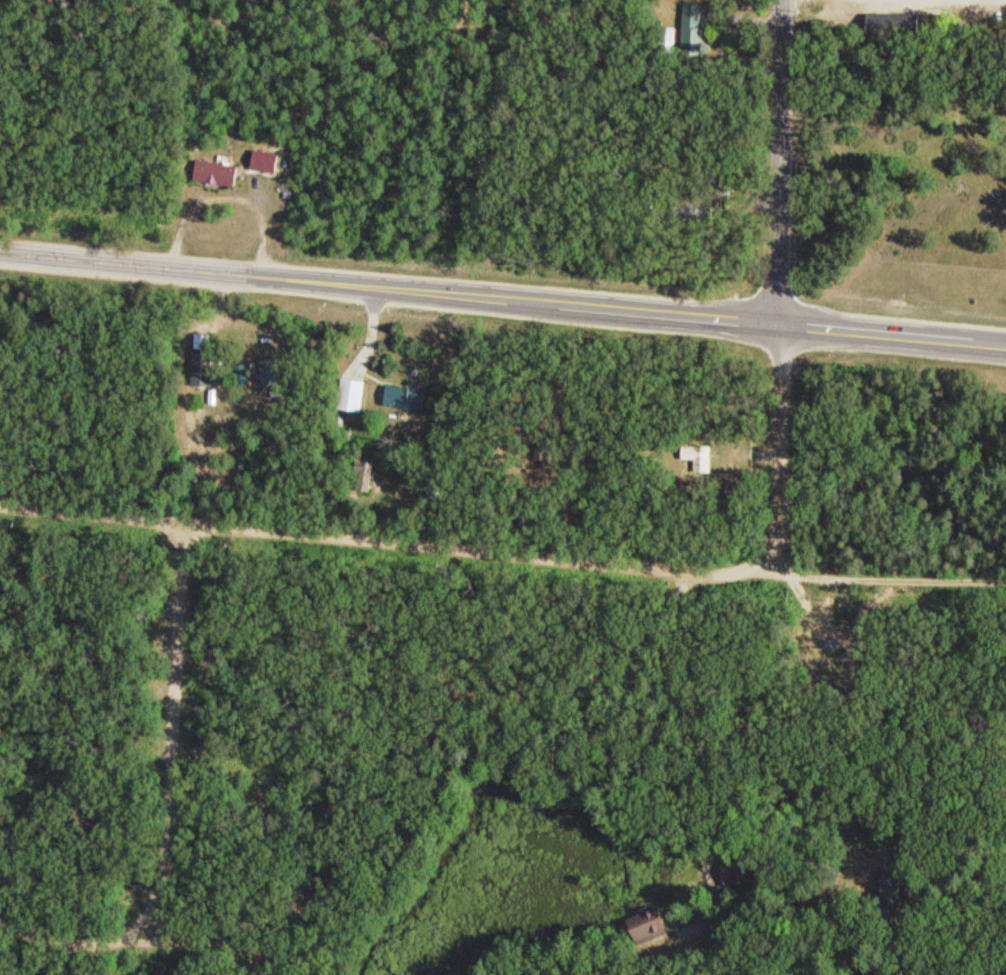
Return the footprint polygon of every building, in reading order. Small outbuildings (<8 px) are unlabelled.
[(679,53),(697,54),(698,3),(679,3),(679,53)] [(657,51),(673,51),(673,27),(657,27),(657,51)] [(254,169),(282,172),(284,152),(256,149),(254,169)] [(241,183),(242,163),(198,160),(197,180),(241,183)] [(260,358),(262,383),(286,382),(284,357),(260,358)] [(368,378),(343,378),(343,409),(368,409),(368,378)] [(386,405),(428,409),(430,387),(388,383),(386,405)] [(694,471),(709,472),(709,444),(677,444),(677,458),(694,459),(694,471)] [(901,832),(901,842),(883,842),(883,833),(901,832)] [(900,869),(900,874),(904,874),(904,901),(901,901),(901,906),(890,906),(890,902),(883,902),(883,875),(884,875),(884,870),(900,869)] [(618,917),(620,942),(654,939),(652,913),(618,917)]
